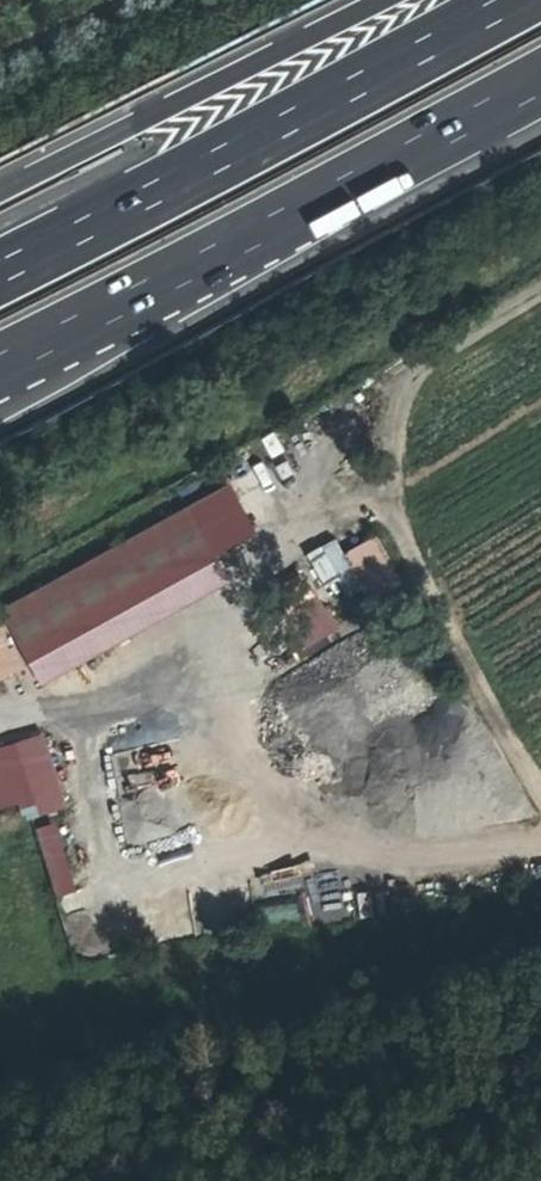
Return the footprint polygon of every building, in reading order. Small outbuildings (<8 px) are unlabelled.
[(0,613),(0,631),(21,670),(209,566),(181,514),(0,613)] [(376,533),(345,549),(359,578),(391,561),(376,533)] [(321,581),(350,567),(334,536),(305,550),(321,581)] [(323,596),(285,611),(299,647),(337,632),(323,596)] [(0,741),(0,815),(61,804),(48,733),(0,741)] [(54,819),(32,827),(56,897),(78,889),(54,819)]
